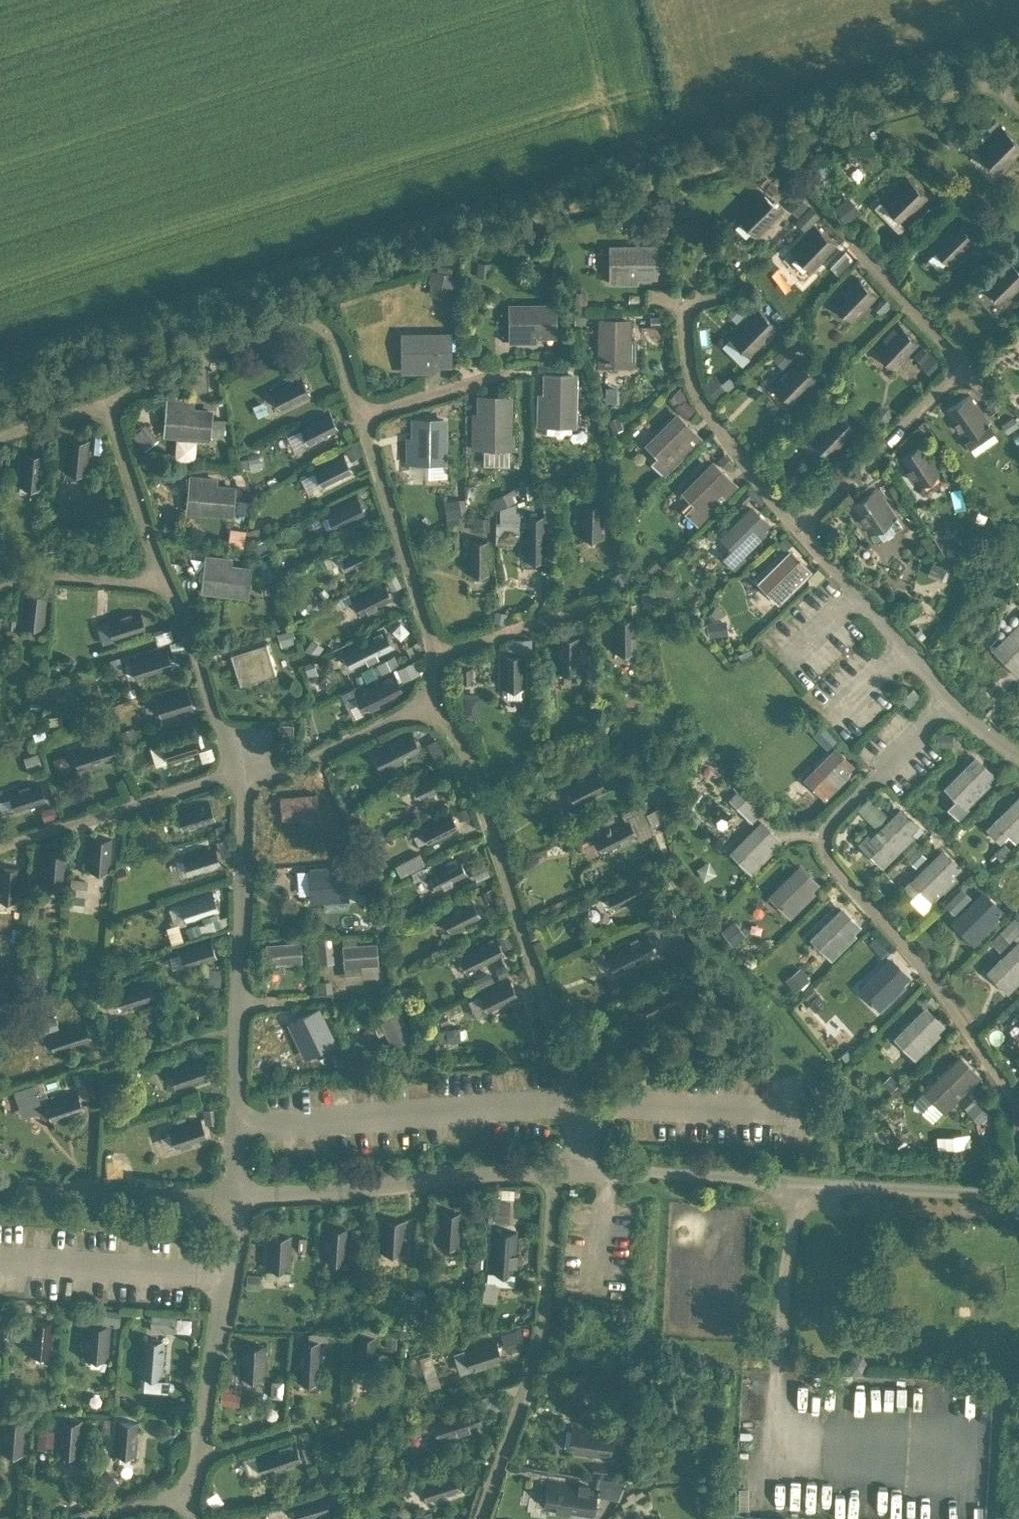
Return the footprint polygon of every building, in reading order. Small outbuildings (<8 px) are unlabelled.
[(977,152),(999,174),(1018,154),(1018,143),(1002,126),(977,152)] [(907,176),(881,202),(903,224),(929,198),(907,176)] [(760,188),(735,214),(757,236),(783,210),(760,188)] [(802,221),(815,209),(800,193),(787,205),(802,221)] [(956,219),(930,244),(952,266),(977,241),(956,219)] [(816,224),(790,250),(812,272),(838,246),(816,224)] [(655,246),(617,246),(618,274),(613,274),(612,281),(638,281),(638,274),(655,274),(655,246)] [(982,283),(1004,305),(1018,290),(1018,269),(1008,257),(982,283)] [(430,269),(430,293),(449,293),(449,269),(430,269)] [(856,274),(830,300),(853,322),(878,296),(856,274)] [(555,305),(516,305),(516,333),(511,333),(511,339),(527,339),(527,334),(554,334),(555,305)] [(757,306),(729,335),(751,357),(780,328),(757,306)] [(629,319),(601,319),(601,357),(628,358),(628,363),(634,363),(634,337),(629,337),(629,319)] [(898,322),(873,348),(896,370),(921,344),(898,322)] [(449,334),(411,334),(412,362),(407,362),(407,367),(422,367),(422,362),(450,362),(449,334)] [(928,346),(916,355),(928,369),(939,360),(928,346)] [(797,357),(772,383),(794,404),(820,378),(797,357)] [(716,393),(724,382),(712,373),(704,384),(716,393)] [(301,374),(270,390),(281,410),(312,395),(301,374)] [(547,374),(546,392),(541,392),(540,422),(562,423),(562,413),(574,413),(575,375),(547,374)] [(970,393),(944,411),(965,440),(991,423),(970,393)] [(512,396),(481,396),(481,414),(473,414),(473,448),(482,448),(482,436),(509,436),(509,448),(514,448),(514,434),(509,434),(509,414),(512,414),(512,396)] [(195,403),(170,400),(166,432),(209,437),(212,411),(194,409),(195,403)] [(837,407),(808,436),(830,458),(859,429),(837,407)] [(330,409),(299,425),(309,445),(340,429),(330,409)] [(701,438),(677,414),(654,438),(664,448),(652,460),(665,474),(701,438)] [(444,419),(416,419),(416,446),(410,446),(410,462),(416,462),(416,457),(432,457),(432,464),(447,465),(447,457),(443,457),(444,419)] [(143,447),(155,439),(144,421),(131,429),(143,447)] [(91,440),(68,437),(65,472),(88,474),(91,440)] [(924,440),(898,457),(918,487),(944,470),(924,440)] [(45,454),(23,452),(20,486),(42,488),(45,454)] [(344,452),(313,467),(323,487),(354,472),(344,452)] [(713,462),(684,490),(695,501),(686,509),(699,523),(737,485),(713,462)] [(216,479),(192,476),(191,483),(196,484),(194,498),(189,498),(188,508),(231,513),(234,487),(216,485),(216,479)] [(876,487),(851,504),(871,534),(897,517),(876,487)] [(491,494),(500,524),(520,519),(511,488),(491,494)] [(357,494),(326,509),(336,530),(367,515),(357,494)] [(604,504),(582,503),(581,538),(603,538),(604,504)] [(752,506),(728,530),(739,540),(724,555),(735,567),(745,557),(742,554),(762,534),(757,530),(766,521),(752,506)] [(548,515),(525,514),(524,560),(547,560),(548,515)] [(242,543),(245,528),(230,525),(227,540),(242,543)] [(370,537),(340,552),(350,572),(380,557),(370,537)] [(491,539),(468,539),(468,574),(491,574),(491,539)] [(791,551),(767,574),(778,585),(772,590),(780,598),(801,579),(796,574),(805,565),(791,551)] [(250,567),(221,564),(221,557),(207,556),(207,563),(212,563),(209,589),(246,593),(250,567)] [(384,579),(353,594),(363,614),(394,599),(384,579)] [(49,592),(26,590),(23,624),(45,626),(49,592)] [(141,608),(108,618),(115,640),(147,630),(141,608)] [(637,617),(614,618),(614,652),(637,652),(637,617)] [(1002,642),(1013,653),(1006,660),(1018,672),(1018,671),(1018,624),(1002,642)] [(385,628),(343,648),(353,669),(395,648),(385,628)] [(581,636),(558,636),(558,670),(580,671),(581,636)] [(267,642),(231,653),(241,683),(277,672),(267,642)] [(167,646),(128,658),(135,679),(174,668),(167,646)] [(525,654),(503,654),(503,688),(525,688),(525,654)] [(413,660),(399,667),(404,678),(419,671),(413,660)] [(476,680),(475,666),(463,667),(465,681),(476,680)] [(395,671),(354,692),(365,713),(405,693),(395,671)] [(188,685),(155,695),(162,717),(195,707),(188,685)] [(478,712),(478,690),(465,690),(465,713),(478,712)] [(194,729),(161,740),(167,761),(200,751),(194,729)] [(412,730),(382,745),(392,766),(423,750),(412,730)] [(111,735),(72,747),(79,769),(118,756),(111,735)] [(850,762),(836,748),(812,771),(823,782),(817,787),(826,795),(846,775),(841,771),(850,762)] [(976,757),(953,780),(963,791),(948,806),(959,817),(969,807),(966,804),(986,785),(981,780),(990,771),(976,757)] [(443,764),(412,779),(422,800),(453,785),(443,764)] [(597,769),(567,784),(577,804),(607,789),(597,769)] [(41,778),(8,789),(15,810),(48,800),(41,778)] [(737,785),(727,796),(750,818),(761,807),(737,785)] [(317,792),(281,795),(283,817),(318,814),(317,792)] [(868,794),(857,806),(875,822),(886,811),(868,794)] [(997,819),(1017,838),(1018,835),(1018,797),(997,819)] [(210,798),(177,808),(183,830),(216,820),(210,798)] [(901,808),(872,836),(883,847),(876,854),(884,862),(915,832),(910,827),(916,822),(901,808)] [(451,809),(420,825),(430,845),(461,829),(451,809)] [(628,815),(594,832),(604,853),(638,835),(628,815)] [(762,821),(738,845),(749,855),(744,861),(752,869),(772,849),(768,845),(776,836),(762,821)] [(113,836),(90,835),(88,869),(111,871),(113,836)] [(215,842),(182,853),(189,875),(222,864),(215,842)] [(67,850),(45,849),(42,883),(65,885),(67,850)] [(942,850),(914,879),(933,898),(943,887),(945,888),(957,876),(951,870),(957,865),(942,850)] [(459,854),(428,870),(438,890),(469,875),(459,854)] [(0,864),(0,898),(19,899),(22,865),(0,864)] [(346,864),(310,867),(312,889),(348,886),(346,864)] [(801,866),(777,889),(788,899),(782,905),(791,913),(811,893),(806,889),(815,880),(801,866)] [(636,874),(605,889),(615,910),(646,894),(636,874)] [(72,875),(71,888),(83,890),(84,876),(72,875)] [(960,883),(944,901),(954,911),(971,892),(960,883)] [(213,889),(180,900),(187,921),(220,911),(213,889)] [(984,892),(960,915),(971,926),(966,932),(974,940),(994,920),(989,915),(998,907),(984,892)] [(472,897),(441,912),(451,933),(482,917),(472,897)] [(842,908),(819,931),(829,942),(824,947),(832,955),(852,935),(848,931),(857,922),(842,908)] [(989,936),(999,946),(1018,927),(1018,917),(1015,912),(989,936)] [(733,917),(721,926),(732,940),(744,931),(733,917)] [(647,932),(612,949),(622,970),(657,952),(647,932)] [(496,934),(458,953),(468,973),(506,954),(496,934)] [(211,936),(178,946),(185,968),(218,958),(211,936)] [(301,939),(266,942),(268,964),(303,961),(301,939)] [(377,941),(343,944),(345,966),(379,962),(377,941)] [(995,964),(994,962),(986,970),(998,983),(1001,980),(1008,988),(1018,978),(1018,941),(995,964)] [(891,958),(868,981),(878,992),(873,997),(881,1006),(901,986),(897,981),(906,973),(891,958)] [(783,976),(793,988),(809,975),(798,963),(783,976)] [(148,977),(115,988),(122,1009),(155,998),(148,977)] [(510,977),(479,992),(488,1012),(520,997),(510,977)] [(397,1003),(377,1014),(394,1046),(413,1036),(397,1003)] [(926,1007),(903,1030),(913,1041),(908,1046),(916,1055),(936,1035),(932,1030),(940,1022),(926,1007)] [(319,1008),(299,1017),(315,1050),(335,1040),(319,1008)] [(86,1017),(48,1030),(56,1051),(93,1039),(86,1017)] [(202,1055),(170,1066),(177,1088),(210,1077),(202,1055)] [(961,1056),(926,1090),(945,1109),(979,1075),(961,1056)] [(32,1079),(10,1087),(20,1113),(41,1105),(32,1079)] [(78,1089),(45,1100),(52,1121),(85,1110),(78,1089)] [(201,1116),(168,1127),(176,1148),(208,1137),(201,1116)] [(488,1216),(508,1218),(509,1199),(489,1198),(488,1216)] [(463,1211),(440,1210),(438,1244),(461,1246),(463,1211)] [(406,1219),(384,1218),(382,1252),(404,1253),(406,1219)] [(350,1227),(327,1225),(325,1260),(347,1262),(350,1227)] [(518,1231),(495,1229),(493,1268),(515,1270),(518,1231)] [(292,1235),(270,1234),(268,1268),(291,1270),(292,1235)] [(152,1311),(151,1328),(171,1328),(171,1311),(152,1311)] [(55,1320),(32,1319),(29,1353),(52,1355),(55,1320)] [(111,1325),(88,1323),(85,1357),(108,1359),(111,1325)] [(500,1330),(504,1347),(524,1342),(519,1324),(500,1330)] [(379,1336),(356,1335),(354,1369),(377,1370),(379,1336)] [(166,1339),(143,1337),(140,1376),(163,1378),(166,1339)] [(496,1337),(464,1348),(471,1369),(503,1359),(496,1337)] [(327,1340),(296,1338),(293,1381),(324,1383),(327,1340)] [(266,1345),(243,1344),(242,1378),(264,1379),(266,1345)] [(563,1375),(573,1392),(587,1384),(578,1367),(563,1375)] [(221,1386),(220,1400),(236,1402),(237,1388),(221,1386)] [(475,1403),(434,1416),(441,1438),(482,1425),(475,1403)] [(27,1421),(5,1419),(2,1453),(24,1455),(27,1421)] [(83,1421),(61,1419),(58,1453),(81,1455),(83,1421)] [(140,1421),(117,1419),(114,1454),(137,1455),(140,1421)] [(615,1427),(572,1421),(568,1451),(610,1457),(615,1427)] [(296,1440),(257,1453),(265,1474),(303,1461),(296,1440)] [(453,1468),(420,1479),(428,1501),(460,1490),(453,1468)] [(598,1486),(556,1479),(551,1510),(594,1516),(598,1486)] [(291,1500),(297,1518),(307,1518),(331,1511),(324,1490),(291,1500)] [(415,1512),(417,1518),(429,1518),(434,1517),(430,1506),(415,1512)]
